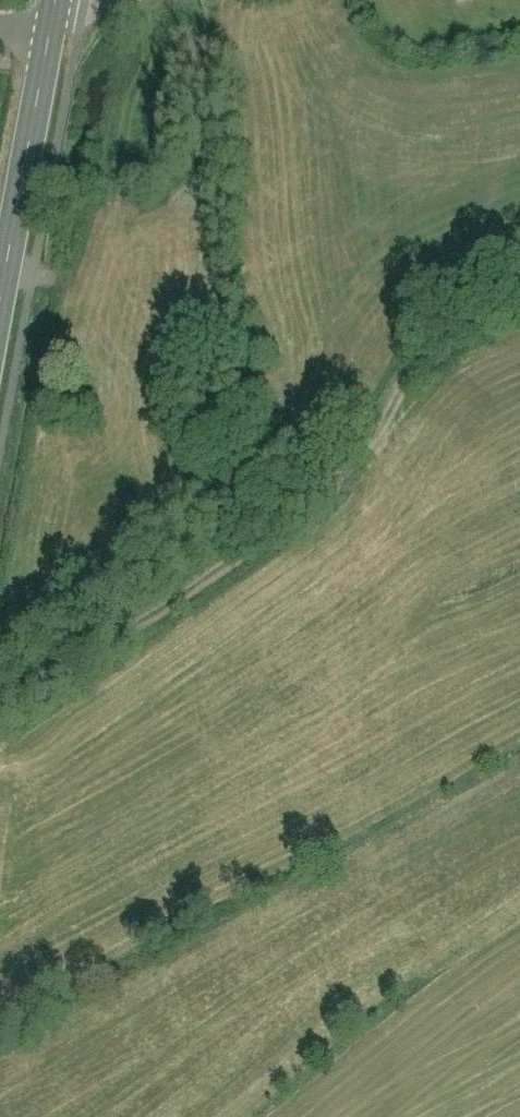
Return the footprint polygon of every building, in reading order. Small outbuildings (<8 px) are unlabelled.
[(456,11),(479,0),(451,0),(456,11)]
